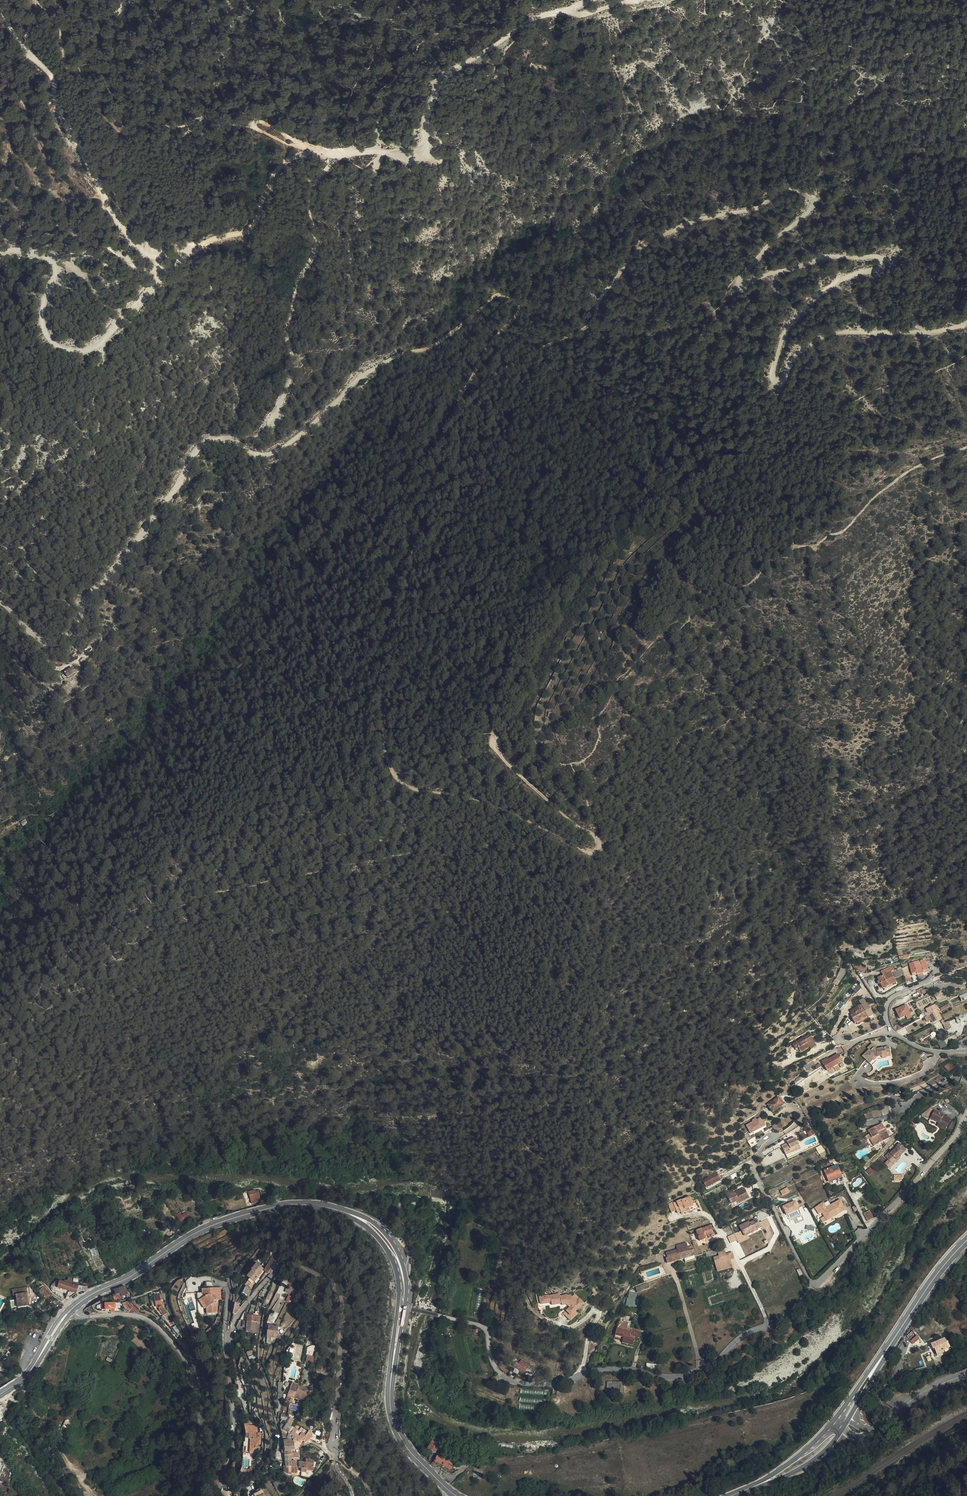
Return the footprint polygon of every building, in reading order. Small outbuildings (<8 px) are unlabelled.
[(712,374),(715,365),(707,360),(704,371),(712,374)] [(68,678),(77,673),(72,666),(64,672),(68,678)] [(923,960),(907,963),(908,975),(925,972),(923,960)] [(889,964),(876,971),(878,976),(875,977),(877,980),(875,981),(877,986),(879,984),(881,988),(894,982),(889,972),(892,970),(889,964)] [(902,968),(893,970),(895,977),(904,975),(902,968)] [(857,984),(851,988),(855,993),(861,989),(857,984)] [(854,1009),(848,1012),(851,1018),(855,1016),(858,1022),(866,1017),(867,1018),(873,1015),(868,1007),(867,1007),(863,999),(858,1002),(861,1007),(854,1011),(854,1009)] [(900,1019),(906,1016),(908,1019),(913,1017),(906,1003),(895,1009),(900,1019)] [(929,1016),(933,1024),(941,1019),(935,1007),(925,1012),(928,1017),(929,1016)] [(958,1018),(961,1023),(966,1020),(966,1013),(958,1018)] [(808,1034),(797,1041),(800,1043),(793,1048),(794,1049),(797,1048),(799,1053),(808,1048),(809,1050),(813,1048),(808,1038),(809,1038),(808,1034)] [(878,1050),(879,1049),(873,1043),(868,1048),(870,1050),(871,1051),(875,1047),(878,1050)] [(885,1048),(879,1049),(878,1050),(875,1047),(871,1051),(870,1050),(864,1056),(873,1065),(879,1059),(878,1056),(882,1056),(887,1055),(886,1053),(891,1052),(890,1046),(885,1047),(885,1048)] [(825,1061),(824,1059),(820,1062),(825,1070),(840,1061),(836,1054),(827,1059),(825,1061)] [(814,1065),(811,1060),(803,1066),(806,1071),(814,1065)] [(948,1071),(954,1068),(951,1062),(945,1065),(948,1071)] [(778,1097),(766,1105),(774,1116),(785,1108),(778,1097)] [(932,1110),(929,1107),(923,1116),(926,1118),(932,1110)] [(871,1114),(880,1111),(878,1108),(863,1113),(865,1121),(872,1118),(871,1114)] [(951,1118),(934,1109),(928,1122),(937,1127),(937,1125),(945,1129),(951,1118)] [(759,1126),(761,1128),(763,1126),(758,1116),(754,1118),(754,1117),(750,1118),(751,1120),(744,1124),(750,1134),(752,1132),(752,1130),(759,1126)] [(870,1136),(883,1129),(880,1123),(867,1130),(870,1136)] [(887,1138),(883,1129),(870,1136),(872,1139),(874,1138),(877,1144),(887,1138)] [(754,1137),(746,1141),(750,1147),(756,1144),(754,1141),(756,1140),(754,1137)] [(795,1138),(786,1142),(787,1144),(781,1146),(785,1156),(795,1151),(793,1148),(798,1146),(795,1138)] [(893,1162),(896,1159),(903,1152),(897,1145),(894,1148),(895,1149),(887,1156),(886,1155),(882,1159),(886,1163),(890,1167),(894,1164),(893,1162)] [(818,1148),(813,1151),(815,1156),(821,1154),(818,1148)] [(835,1166),(824,1171),(829,1183),(840,1177),(835,1166)] [(717,1169),(701,1177),(706,1185),(722,1177),(717,1169)] [(829,1183),(824,1171),(819,1173),(824,1185),(829,1183)] [(732,1187),(725,1191),(731,1202),(736,1200),(737,1201),(748,1196),(743,1186),(734,1191),(732,1187)] [(256,1194),(255,1191),(253,1190),(248,1191),(251,1203),(260,1201),(258,1193),(256,1194)] [(692,1205),(691,1202),(689,1196),(680,1200),(680,1198),(671,1202),(671,1201),(666,1203),(670,1212),(675,1209),(674,1207),(677,1206),(679,1212),(680,1214),(684,1212),(686,1212),(685,1209),(692,1205)] [(826,1220),(833,1216),(832,1215),(836,1213),(837,1214),(845,1209),(845,1208),(844,1206),(843,1206),(839,1199),(826,1208),(823,1203),(817,1206),(815,1207),(819,1214),(821,1212),(826,1220)] [(696,1200),(691,1202),(692,1205),(685,1209),(686,1212),(684,1212),(685,1214),(700,1208),(696,1200)] [(786,1215),(799,1209),(795,1201),(782,1207),(786,1215)] [(801,1213),(799,1209),(786,1215),(788,1219),(801,1213)] [(177,1214),(179,1220),(189,1216),(187,1211),(181,1214),(181,1213),(177,1214)] [(867,1211),(862,1214),(866,1222),(872,1218),(867,1211)] [(741,1228),(734,1232),(726,1236),(729,1242),(735,1239),(736,1240),(745,1236),(744,1234),(760,1226),(758,1220),(754,1222),(749,1225),(748,1223),(740,1226),(741,1228)] [(710,1225),(696,1229),(699,1240),(704,1238),(705,1241),(709,1240),(708,1237),(713,1235),(710,1225)] [(667,1253),(688,1246),(687,1241),(676,1244),(677,1248),(667,1251),(667,1253)] [(696,1256),(692,1245),(688,1246),(667,1253),(668,1256),(666,1257),(668,1262),(682,1258),(685,1257),(686,1261),(695,1258),(695,1256),(696,1256)] [(718,1247),(705,1252),(706,1255),(719,1250),(718,1247)] [(723,1250),(717,1252),(718,1255),(712,1257),(717,1271),(731,1266),(729,1258),(733,1257),(731,1251),(724,1254),(723,1250)] [(268,1265),(264,1271),(266,1273),(265,1274),(264,1275),(266,1276),(275,1261),(272,1259),(273,1256),(270,1254),(265,1264),(268,1265)] [(251,1271),(246,1277),(249,1280),(244,1286),(248,1289),(258,1277),(258,1276),(263,1271),(256,1264),(251,1271)] [(52,1284),(51,1284),(50,1285),(68,1290),(70,1284),(70,1282),(68,1282),(65,1282),(64,1281),(64,1283),(56,1280),(52,1284)] [(86,1286),(83,1285),(80,1285),(77,1285),(77,1286),(70,1284),(68,1290),(76,1292),(87,1288),(88,1286),(86,1286)] [(126,1286),(119,1288),(121,1297),(129,1294),(126,1286)] [(278,1298),(284,1288),(280,1286),(275,1296),(278,1298)] [(29,1303),(29,1302),(29,1298),(27,1287),(13,1289),(14,1295),(17,1295),(17,1299),(10,1300),(11,1310),(19,1311),(29,1310),(28,1304),(29,1303)] [(39,1291),(45,1298),(47,1296),(49,1293),(44,1287),(39,1291)] [(220,1287),(210,1288),(210,1293),(211,1295),(216,1294),(216,1299),(221,1299),(220,1287)] [(206,1308),(206,1314),(217,1313),(216,1299),(216,1294),(211,1295),(210,1293),(210,1288),(202,1288),(202,1293),(197,1293),(197,1297),(204,1309),(206,1308)] [(161,1300),(160,1295),(155,1297),(156,1307),(158,1307),(159,1312),(160,1312),(162,1315),(164,1314),(163,1311),(161,1308),(161,1306),(160,1300),(161,1300)] [(632,1298),(627,1298),(623,1311),(635,1313),(635,1305),(632,1298)] [(573,1316),(580,1310),(575,1304),(574,1306),(569,1301),(566,1300),(563,1300),(562,1300),(559,1301),(557,1301),(557,1299),(536,1302),(538,1309),(547,1308),(546,1306),(548,1306),(549,1310),(559,1308),(559,1307),(564,1307),(566,1308),(568,1311),(567,1312),(563,1316),(570,1323),(575,1319),(573,1316)] [(567,1325),(570,1323),(563,1316),(561,1318),(567,1325)] [(246,1321),(238,1321),(238,1323),(236,1327),(238,1330),(241,1330),(246,1329),(246,1321)] [(246,1321),(246,1329),(246,1331),(258,1332),(259,1322),(256,1322),(246,1321)] [(181,1332),(176,1324),(173,1327),(177,1332),(178,1332),(179,1333),(181,1332)] [(265,1340),(265,1341),(270,1341),(270,1337),(276,1338),(276,1333),(277,1326),(276,1326),(275,1324),(273,1324),(273,1326),(267,1326),(267,1328),(267,1330),(266,1330),(266,1336),(265,1340)] [(613,1341),(618,1342),(623,1337),(624,1336),(624,1334),(626,1329),(617,1327),(615,1334),(614,1334),(613,1341)] [(909,1341),(914,1333),(912,1331),(906,1336),(909,1341)] [(919,1340),(914,1333),(909,1341),(912,1345),(915,1343),(919,1340)] [(623,1337),(618,1342),(621,1343),(619,1348),(631,1352),(633,1343),(637,1344),(639,1339),(628,1336),(628,1337),(624,1336),(623,1337)] [(938,1346),(941,1353),(944,1351),(944,1350),(949,1348),(944,1338),(931,1343),(933,1348),(938,1346)] [(528,1379),(530,1375),(531,1373),(532,1372),(522,1366),(520,1370),(518,1368),(515,1373),(518,1375),(515,1379),(520,1382),(522,1378),(527,1380),(528,1379)] [(288,1402),(291,1403),(293,1397),(298,1398),(297,1401),(303,1403),(306,1396),(301,1394),(302,1391),(299,1390),(300,1388),(297,1386),(297,1385),(291,1382),(288,1390),(287,1389),(285,1395),(288,1396),(286,1402),(288,1402)] [(301,1394),(306,1396),(309,1389),(297,1385),(297,1386),(300,1388),(299,1390),(302,1391),(301,1394)] [(615,1387),(607,1387),(607,1395),(608,1395),(608,1397),(615,1398),(615,1387)] [(249,1432),(249,1426),(249,1424),(244,1424),(245,1433),(244,1441),(243,1441),(243,1446),(245,1446),(245,1451),(249,1451),(249,1447),(256,1447),(256,1449),(259,1449),(259,1443),(260,1443),(260,1438),(258,1438),(258,1432),(257,1432),(249,1432)] [(292,1432),(293,1427),(290,1426),(286,1424),(284,1425),(288,1428),(288,1430),(292,1432)] [(291,1438),(291,1436),(292,1432),(288,1430),(288,1428),(284,1425),(284,1426),(283,1432),(281,1435),(281,1437),(288,1439),(289,1440),(291,1438)] [(303,1443),(307,1440),(311,1437),(306,1432),(305,1433),(295,1428),(295,1431),(293,1437),(291,1436),(291,1438),(293,1439),(291,1442),(290,1442),(291,1450),(294,1449),(295,1449),(293,1448),(293,1443),(294,1441),(299,1444),(300,1441),(302,1442),(303,1443)] [(425,1447),(432,1452),(437,1443),(430,1438),(425,1447)] [(289,1450),(291,1450),(290,1442),(290,1441),(282,1440),(282,1447),(283,1451),(289,1450)] [(449,1468),(452,1460),(436,1452),(432,1459),(449,1468)] [(435,1491),(438,1489),(432,1481),(429,1484),(435,1491)]
